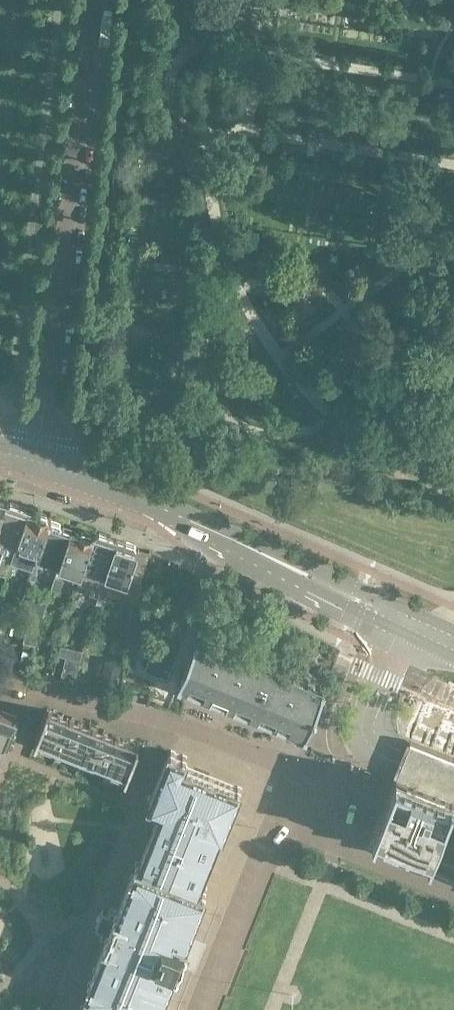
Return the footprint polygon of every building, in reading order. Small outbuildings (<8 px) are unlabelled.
[(0,521),(0,550),(4,551),(0,562),(0,573),(7,575),(17,543),(16,543),(27,507),(11,502),(7,504),(6,503),(0,521)] [(16,543),(17,543),(38,551),(50,518),(49,517),(47,514),(27,507),(16,543)] [(50,518),(38,551),(37,556),(59,564),(71,529),(63,526),(61,522),(51,519),(51,518),(50,518)] [(71,529),(59,564),(82,572),(84,566),(95,533),(86,531),(81,532),(71,529)] [(95,533),(84,566),(98,571),(85,609),(93,611),(95,604),(98,595),(105,573),(117,537),(102,532),(98,534),(96,533),(96,534),(95,533)] [(117,537),(105,573),(98,596),(107,598),(108,593),(108,592),(122,597),(137,602),(143,583),(140,582),(150,553),(139,549),(140,548),(139,548),(137,544),(117,537)] [(54,580),(50,590),(57,592),(60,582),(54,580)] [(98,595),(95,604),(104,606),(107,598),(98,596),(98,595)] [(20,607),(33,610),(43,613),(45,602),(23,597),(20,607)] [(36,642),(43,613),(33,610),(25,639),(36,642)] [(132,610),(125,663),(133,666),(152,618),(132,610)] [(185,633),(162,623),(144,669),(167,679),(185,633)] [(178,683),(179,684),(181,685),(182,684),(304,733),(304,734),(307,736),(326,687),(323,686),(322,687),(248,657),(201,638),(201,637),(198,636),(178,683)] [(19,665),(27,667),(31,652),(23,650),(19,665)] [(64,656),(59,678),(74,681),(80,660),(64,656)] [(120,674),(122,660),(113,659),(106,658),(103,678),(119,680),(120,674)] [(410,741),(453,758),(453,713),(425,702),(410,741)] [(6,742),(7,739),(2,737),(10,717),(15,719),(16,719),(16,718),(16,717),(0,710),(0,739),(6,742)] [(47,712),(35,744),(59,753),(71,721),(47,712)] [(81,761),(93,729),(71,721),(59,753),(81,761)] [(81,761),(103,769),(115,738),(93,729),(81,761)] [(103,769),(126,778),(138,746),(115,738),(103,769)] [(87,989),(90,990),(82,1009),(158,1009),(176,965),(179,966),(190,938),(187,936),(206,888),(208,889),(208,887),(206,886),(206,887),(201,885),(221,834),(224,835),(242,788),(186,765),(189,756),(170,749),(149,803),(162,809),(141,862),(138,860),(118,910),(117,910),(116,910),(111,908),(109,913),(102,910),(96,927),(102,929),(100,934),(105,937),(107,938),(87,989)] [(373,834),(431,857),(453,799),(453,798),(396,775),(373,834)]
